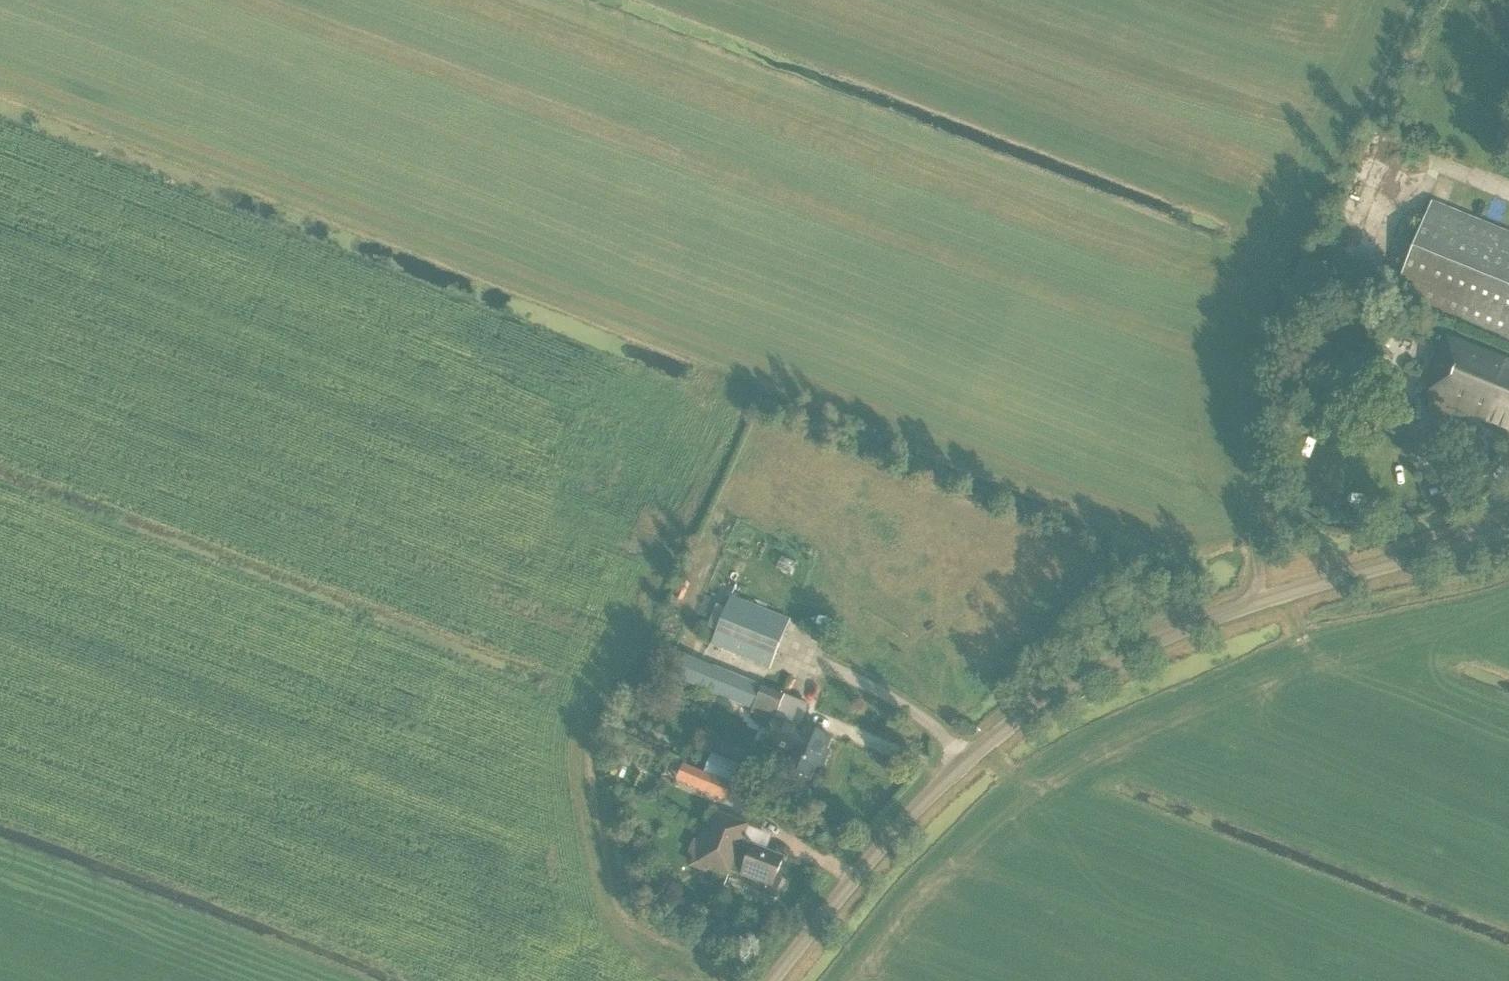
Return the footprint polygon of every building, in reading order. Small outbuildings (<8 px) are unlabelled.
[(1357,200),(1377,206),(1390,166),(1370,160),(1357,200)] [(1433,202),(1394,297),(1508,343),(1508,233),(1433,202)] [(1480,217),(1502,221),(1505,206),(1483,202),(1480,217)] [(1447,337),(1432,376),(1436,377),(1428,397),(1508,429),(1508,362),(1447,337)] [(1401,396),(1374,385),(1364,412),(1391,422),(1401,396)] [(713,645),(769,668),(789,619),(733,597),(713,645)] [(776,719),(777,717),(786,695),(690,658),(679,680),(776,719)] [(811,781),(816,766),(820,768),(832,739),(777,717),(766,746),(786,754),(780,769),(811,781)] [(746,767),(712,754),(704,773),(738,786),(746,767)] [(690,768),(684,783),(729,800),(734,786),(690,768)] [(732,871),(757,881),(753,892),(775,900),(783,880),(777,877),(785,858),(755,846),(754,848),(741,843),(749,824),(716,811),(708,831),(704,829),(699,842),(696,840),(690,854),(695,856),(691,868),(707,875),(710,868),(730,876),(732,871)]
